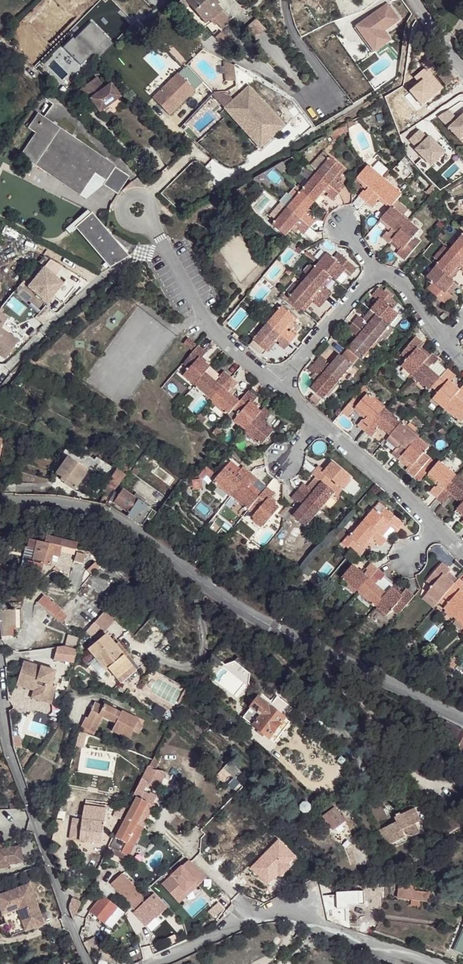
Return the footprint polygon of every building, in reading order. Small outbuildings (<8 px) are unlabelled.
[(175,6),(186,18),(188,16),(199,28),(210,19),(213,22),(216,23),(220,28),(221,27),(221,28),(230,20),(221,11),(222,10),(217,4),(219,3),(216,0),(181,0),(175,6)] [(387,6),(355,28),(364,41),(379,31),(381,35),(384,33),(399,22),(387,6)] [(188,16),(186,18),(197,30),(199,28),(188,16)] [(92,54),(97,59),(113,44),(91,22),(74,39),(72,38),(63,48),(80,66),(92,54)] [(364,41),(355,28),(353,30),(371,55),(390,42),(384,33),(381,35),(379,31),(364,41)] [(222,31),(215,37),(230,51),(236,45),(222,31)] [(226,81),(236,80),(234,65),(224,60),(226,81)] [(447,70),(439,77),(446,85),(454,78),(447,70)] [(178,73),(152,98),(169,115),(194,90),(178,73)] [(90,82),(98,93),(104,89),(97,77),(90,82)] [(90,82),(79,90),(88,101),(90,100),(94,106),(99,112),(120,97),(111,84),(104,89),(98,93),(90,82)] [(285,125),(249,86),(233,100),(228,105),(241,119),(244,116),(258,131),(251,137),(261,147),(273,135),(270,131),(274,128),(277,131),(285,125)] [(217,100),(251,137),(258,131),(244,116),(241,119),(228,105),(233,100),(225,92),(217,100)] [(449,110),(438,117),(460,140),(462,138),(462,115),(461,117),(462,118),(460,120),(459,119),(458,120),(449,110)] [(20,155),(53,177),(57,171),(85,189),(95,174),(106,181),(103,185),(117,195),(129,177),(115,168),(116,166),(38,113),(28,128),(35,133),(20,155)] [(348,123),(330,134),(334,140),(349,130),(348,123)] [(428,138),(420,130),(409,139),(418,148),(416,150),(431,166),(445,152),(430,136),(428,138)] [(312,168),(318,173),(331,158),(325,152),(312,168)] [(318,173),(317,174),(339,194),(345,187),(339,182),(338,183),(334,179),(337,175),(343,168),(331,158),(318,173)] [(283,162),(274,167),(282,174),(287,169),(283,162)] [(365,202),(385,179),(384,179),(369,165),(358,178),(369,188),(367,190),(365,192),(363,191),(358,196),(365,202)] [(398,165),(393,170),(397,173),(402,168),(398,165)] [(384,179),(385,179),(393,170),(391,168),(384,176),(384,179)] [(85,189),(57,171),(53,177),(80,196),(85,189)] [(317,174),(302,191),(315,202),(320,195),(324,191),(329,194),(327,196),(333,201),(339,194),(317,174)] [(369,188),(358,178),(357,181),(367,190),(369,188)] [(385,179),(365,202),(372,209),(378,203),(376,201),(378,199),(380,197),(391,207),(392,206),(397,200),(402,194),(385,179)] [(413,182),(411,185),(416,190),(419,187),(413,182)] [(433,184),(426,192),(430,196),(437,188),(433,184)] [(290,194),(295,199),(302,191),(296,186),(290,194)] [(239,189),(231,194),(240,201),(245,197),(239,189)] [(295,199),(287,208),(310,228),(316,221),(311,216),(309,217),(306,215),(305,214),(314,202),(315,202),(302,191),(295,199)] [(287,208),(295,199),(290,194),(289,193),(281,202),(287,208)] [(389,209),(391,207),(380,197),(378,199),(389,209)] [(397,200),(392,206),(403,216),(408,210),(397,200)] [(270,216),(276,221),(287,208),(281,202),(270,216)] [(305,214),(306,215),(316,204),(314,202),(305,214)] [(389,209),(380,220),(392,229),(391,231),(388,233),(387,232),(382,238),(389,244),(390,243),(392,240),(409,221),(403,216),(392,206),(391,207),(389,209)] [(310,228),(287,208),(276,221),(273,225),(286,237),(295,225),(299,229),(298,230),(304,235),(310,228)] [(75,227),(110,267),(129,256),(93,215),(91,213),(75,227)] [(379,221),(391,231),(392,229),(380,220),(379,221)] [(409,221),(392,240),(401,248),(399,250),(396,254),(405,261),(420,242),(414,236),(420,230),(409,221)] [(451,250),(462,261),(462,235),(451,250)] [(392,240),(390,243),(399,250),(401,248),(392,240)] [(435,258),(440,262),(450,251),(444,246),(434,257),(435,258)] [(451,250),(450,251),(440,262),(435,258),(433,261),(437,265),(436,267),(449,278),(459,266),(462,269),(461,271),(462,273),(462,261),(451,250)] [(307,251),(305,254),(314,262),(316,259),(307,251)] [(327,254),(317,265),(336,281),(344,272),(350,277),(357,269),(338,252),(333,259),(327,254)] [(301,280),(303,282),(314,268),(310,265),(304,272),(306,274),(301,280)] [(314,268),(303,282),(326,301),(332,294),(326,289),(325,290),(323,289),(321,287),(330,276),(317,266),(314,268)] [(449,278),(452,280),(462,269),(459,266),(449,278)] [(449,278),(436,267),(426,278),(432,283),(427,289),(446,305),(453,297),(447,292),(454,283),(452,280),(449,278)] [(330,276),(321,287),(323,289),(332,278),(330,276)] [(287,290),(292,295),(303,282),(301,280),(297,285),(293,282),(287,290)] [(292,295),(289,299),(290,300),(301,309),(302,310),(311,298),(316,302),(314,303),(320,308),(326,301),(303,282),(292,295)] [(455,283),(454,283),(447,292),(448,292),(455,283)] [(376,315),(389,325),(399,314),(392,309),(397,303),(379,287),(372,295),(378,301),(370,310),(376,315)] [(282,294),(279,298),(285,303),(288,299),(282,294)] [(311,298),(302,310),(304,312),(314,301),(311,298)] [(290,300),(288,302),(298,312),(301,309),(290,300)] [(282,306),(268,323),(291,343),(296,336),(291,331),(289,333),(285,329),(295,318),(282,306)] [(363,322),(367,326),(376,315),(370,310),(362,319),(364,321),(363,322)] [(6,359),(19,341),(1,328),(8,318),(0,313),(0,355),(6,359)] [(375,342),(389,325),(376,315),(367,326),(363,322),(364,321),(362,319),(358,316),(352,323),(375,342)] [(255,335),(256,337),(268,323),(266,322),(255,335)] [(291,343),(268,323),(256,337),(249,345),(260,354),(264,350),(267,351),(276,340),(277,342),(280,344),(279,345),(284,350),(291,343)] [(357,338),(348,349),(358,358),(360,360),(375,342),(352,323),(346,331),(352,336),(353,334),(356,336),(357,338)] [(389,325),(375,342),(378,344),(379,343),(383,338),(385,340),(394,329),(389,325)] [(16,331),(12,336),(19,341),(23,336),(16,331)] [(346,348),(348,349),(357,338),(356,336),(346,348)] [(401,367),(412,376),(428,357),(419,349),(421,347),(424,344),(416,337),(400,356),(406,361),(401,367)] [(188,338),(184,344),(191,350),(196,344),(188,338)] [(276,340),(267,351),(268,353),(277,342),(276,340)] [(207,353),(198,346),(182,365),(188,370),(183,376),(194,386),(210,367),(202,359),(207,353)] [(421,347),(419,349),(428,357),(430,355),(421,347)] [(348,349),(342,356),(352,365),(358,358),(348,349)] [(321,356),(314,363),(337,382),(352,365),(342,356),(339,354),(329,366),(325,363),(327,361),(321,356)] [(439,360),(432,354),(430,355),(428,357),(412,376),(429,391),(431,388),(441,378),(429,368),(433,364),(434,365),(437,362),(439,360)] [(433,364),(429,368),(441,378),(447,370),(437,362),(434,365),(433,364)] [(337,382),(314,363),(308,370),(313,374),(311,377),(316,382),(310,389),(323,399),(337,382)] [(210,367),(194,386),(207,396),(211,400),(231,377),(224,371),(220,376),(210,367)] [(441,378),(431,388),(437,394),(433,399),(443,408),(460,389),(451,382),(456,376),(448,369),(447,370),(441,378)] [(231,377),(211,400),(225,412),(228,414),(240,401),(232,395),(233,394),(236,390),(234,389),(238,383),(231,377)] [(443,408),(460,423),(462,420),(462,404),(460,401),(462,399),(462,397),(462,386),(460,389),(443,408)] [(257,398),(249,390),(241,400),(240,401),(228,414),(235,420),(234,421),(245,430),(261,411),(252,404),(257,398)] [(175,400),(179,403),(183,398),(184,397),(180,394),(175,400)] [(314,394),(310,399),(317,405),(321,400),(314,394)] [(358,425),(365,432),(385,409),(384,409),(371,398),(367,394),(356,407),(367,417),(365,419),(364,421),(363,420),(358,425)] [(371,398),(384,409),(385,407),(373,396),(371,398)] [(183,398),(179,403),(185,408),(189,404),(183,398)] [(412,398),(408,402),(413,407),(418,403),(412,398)] [(211,400),(210,402),(224,413),(225,412),(211,400)] [(348,405),(342,412),(348,418),(354,410),(348,405)] [(261,411),(245,430),(258,441),(262,445),(273,432),(262,422),(263,421),(265,418),(267,419),(272,413),(264,407),(261,411)] [(365,419),(367,417),(356,407),(354,409),(365,419)] [(385,409),(365,432),(372,438),(377,432),(375,430),(379,426),(390,436),(401,424),(385,409)] [(200,415),(196,419),(202,424),(205,420),(200,415)] [(404,420),(401,424),(390,436),(401,446),(398,450),(396,449),(391,454),(399,461),(399,460),(402,457),(418,438),(404,426),(406,424),(407,423),(404,420)] [(263,421),(262,422),(273,432),(274,430),(263,421)] [(406,424),(404,426),(418,438),(419,436),(406,424)] [(258,441),(245,430),(244,432),(257,443),(258,441)] [(390,436),(386,441),(396,449),(398,450),(401,446),(390,436)] [(418,438),(402,457),(411,464),(408,468),(406,470),(414,477),(430,459),(424,453),(429,447),(418,438)] [(68,457),(56,474),(61,477),(59,479),(64,483),(73,490),(85,473),(76,466),(78,464),(68,457)] [(411,464),(402,457),(399,460),(408,468),(411,464)] [(430,459),(414,477),(419,481),(435,463),(430,459)] [(319,465),(311,474),(315,477),(321,482),(331,489),(336,484),(342,488),(343,487),(350,479),(351,477),(333,461),(325,471),(319,465)] [(430,492),(437,499),(457,476),(439,461),(428,474),(440,484),(436,488),(435,487),(430,492)] [(218,485),(231,496),(251,473),(243,467),(240,470),(231,462),(214,481),(218,485)] [(101,493),(109,498),(131,468),(123,463),(118,471),(117,470),(101,493)] [(78,464),(76,466),(85,473),(87,470),(78,464)] [(257,479),(251,473),(231,496),(244,507),(248,510),(250,508),(259,497),(248,488),(251,483),(253,485),(257,479)] [(444,504),(449,499),(447,497),(450,495),(451,493),(462,503),(462,502),(462,481),(457,476),(437,499),(444,504)] [(303,483),(297,491),(320,510),(335,493),(331,489),(321,482),(315,477),(308,487),(303,483)] [(200,479),(192,480),(193,490),(201,489),(200,479)] [(343,487),(344,488),(351,480),(350,479),(343,487)] [(336,484),(331,489),(335,493),(337,494),(342,488),(336,484)] [(218,486),(230,497),(231,496),(218,485),(218,486)] [(259,497),(260,495),(249,486),(248,488),(259,497)] [(259,497),(250,508),(256,513),(254,515),(252,517),(263,527),(279,508),(270,500),(275,494),(267,487),(260,495),(259,497)] [(115,492),(110,501),(129,514),(133,517),(134,516),(144,523),(152,510),(122,489),(119,495),(115,492)] [(320,510),(297,491),(291,498),(297,503),(298,501),(302,505),(293,516),(306,527),(320,510)] [(450,495),(461,505),(462,503),(451,493),(450,495)] [(231,496),(230,497),(243,508),(244,507),(231,496)] [(379,503),(374,509),(380,514),(385,508),(379,503)] [(282,517),(290,507),(288,505),(280,515),(282,517)] [(374,509),(364,520),(383,536),(391,527),(392,528),(397,532),(404,524),(385,508),(380,514),(374,509)] [(383,536),(364,520),(350,538),(349,537),(348,536),(342,543),(359,557),(365,550),(363,549),(372,537),(376,541),(375,542),(381,547),(387,540),(385,538),(383,536)] [(349,537),(350,538),(364,520),(363,520),(349,537)] [(391,527),(383,536),(385,538),(392,528),(391,527)] [(25,547),(20,569),(0,565),(0,573),(25,577),(26,574),(40,578),(43,565),(50,567),(51,562),(56,563),(59,552),(74,555),(77,542),(46,535),(44,543),(36,541),(34,549),(28,548),(25,547)] [(372,537),(363,549),(364,550),(374,538),(372,537)] [(85,555),(76,553),(74,561),(82,563),(85,555)] [(95,563),(87,570),(92,575),(99,567),(95,563)] [(357,590),(359,592),(378,569),(371,563),(366,569),(368,571),(364,575),(353,565),(342,578),(345,581),(357,590)] [(427,593),(439,603),(443,598),(454,584),(445,576),(448,572),(450,570),(442,563),(426,582),(432,587),(427,593)] [(385,575),(378,569),(359,592),(372,604),(376,606),(387,593),(375,584),(379,580),(380,581),(384,577),(385,575)] [(454,584),(458,580),(448,572),(445,576),(454,584)] [(379,580),(375,584),(387,593),(392,587),(393,586),(393,585),(384,577),(380,581),(379,580)] [(443,598),(449,603),(445,608),(444,609),(446,611),(453,617),(455,619),(462,609),(462,593),(462,592),(462,591),(462,582),(459,579),(458,580),(454,584),(443,598)] [(357,590),(345,581),(343,584),(354,593),(357,590)] [(393,586),(392,587),(401,595),(402,594),(393,586)] [(387,593),(376,606),(393,621),(414,596),(406,589),(402,594),(401,595),(392,587),(387,593)] [(359,592),(358,593),(371,605),(372,604),(359,592)] [(423,598),(434,608),(439,603),(427,593),(423,598)] [(43,594),(37,602),(55,617),(61,609),(43,594)] [(443,598),(439,603),(445,608),(449,603),(443,598)] [(1,637),(13,635),(13,629),(15,629),(15,609),(0,610),(0,627),(1,637)] [(455,619),(462,626),(462,609),(455,619)] [(106,610),(86,632),(91,637),(99,628),(103,632),(115,618),(106,610)] [(452,619),(453,617),(446,611),(444,612),(452,619)] [(106,634),(87,649),(105,671),(108,669),(120,683),(134,671),(130,667),(132,665),(110,640),(106,634)] [(67,635),(64,646),(75,649),(78,638),(67,635)] [(130,667),(134,671),(139,668),(114,637),(110,640),(132,665),(130,667)] [(75,649),(64,646),(57,647),(53,660),(73,663),(77,650),(75,649)] [(214,656),(208,665),(213,668),(219,666),(222,662),(214,656)] [(451,658),(447,665),(453,668),(457,661),(451,658)] [(23,661),(18,679),(41,686),(37,699),(51,703),(56,685),(51,684),(55,670),(23,661)] [(235,662),(225,665),(249,684),(250,674),(235,662)] [(41,686),(18,679),(16,685),(33,690),(31,698),(37,699),(41,686)] [(188,696),(184,694),(179,703),(182,704),(188,696)] [(278,697),(270,707),(259,698),(243,718),(275,743),(290,723),(285,719),(293,709),(278,697)] [(95,703),(91,711),(99,714),(103,706),(95,703)] [(79,730),(93,735),(102,717),(115,724),(111,731),(128,740),(132,731),(137,722),(138,719),(121,711),(121,713),(104,704),(103,706),(99,714),(91,711),(87,718),(86,717),(79,730)] [(46,734),(46,714),(30,714),(30,734),(46,734)] [(137,722),(132,731),(138,734),(143,725),(137,722)] [(122,817),(122,818),(136,825),(148,802),(140,799),(147,783),(148,782),(149,782),(155,770),(161,756),(155,753),(142,778),(133,795),(136,797),(132,805),(131,804),(130,807),(131,807),(125,819),(122,817)] [(230,761),(223,768),(236,779),(242,772),(230,761)] [(176,767),(168,764),(166,768),(174,772),(176,767)] [(148,782),(147,783),(153,786),(163,771),(155,770),(149,782),(148,782)] [(259,801),(256,805),(261,810),(264,806),(259,801)] [(308,804),(306,803),(304,804),(303,805),(302,806),(301,808),(301,809),(302,811),(304,812),(305,813),(307,812),(309,811),(310,810),(310,808),(310,807),(309,805),(308,804)] [(331,803),(319,813),(333,831),(345,822),(331,803)] [(73,818),(71,832),(81,833),(80,841),(101,844),(107,806),(93,804),(92,807),(84,806),(82,819),(73,818)] [(396,822),(378,831),(385,846),(404,838),(402,832),(405,831),(408,836),(411,837),(419,833),(415,824),(428,818),(422,805),(401,815),(400,813),(396,815),(396,817),(394,818),(396,822)] [(122,818),(108,847),(111,848),(125,855),(129,857),(143,829),(136,825),(122,818)] [(55,826),(51,843),(60,845),(63,828),(55,826)] [(70,839),(80,841),(81,833),(71,832),(70,839)] [(9,866),(9,862),(24,860),(21,845),(3,848),(0,848),(0,867),(9,866)] [(125,855),(111,848),(109,852),(123,859),(125,855)] [(162,884),(177,900),(196,883),(198,886),(207,878),(189,860),(162,884)] [(111,885),(130,905),(142,894),(123,874),(111,885)] [(0,894),(0,906),(3,914),(18,908),(27,930),(44,923),(29,883),(0,894)] [(196,883),(177,900),(180,903),(199,886),(198,886),(196,883)] [(414,885),(400,884),(399,899),(411,900),(411,905),(420,906),(421,901),(428,902),(429,893),(413,891),(414,885)] [(168,907),(155,893),(133,913),(146,927),(155,918),(156,919),(168,907)] [(142,894),(130,905),(134,909),(143,900),(142,894)] [(103,895),(89,912),(104,923),(118,907),(103,895)] [(71,899),(68,908),(72,918),(80,903),(71,899)] [(460,939),(454,951),(462,955),(462,931),(460,939)] [(449,948),(454,951),(460,939),(455,937),(449,948)] [(94,939),(84,943),(89,955),(99,950),(94,939)] [(80,957),(78,951),(63,957),(65,962),(80,957)]
